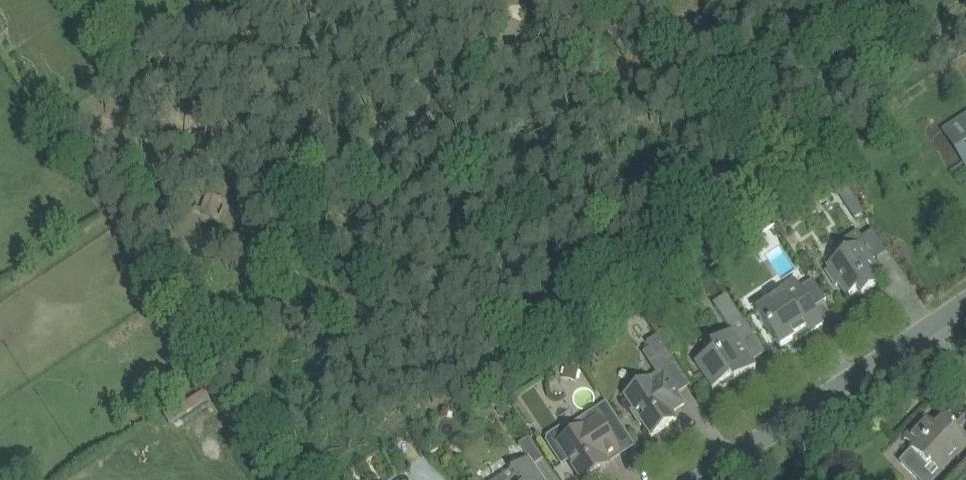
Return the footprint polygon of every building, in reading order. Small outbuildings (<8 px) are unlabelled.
[(528,28),(513,19),(503,33),(519,43),(528,28)] [(57,96),(50,100),(60,116),(66,112),(57,96)] [(945,132),(965,165),(965,118),(945,132)] [(842,199),(849,210),(859,204),(851,192),(842,199)] [(877,259),(859,232),(845,241),(853,254),(840,262),(838,259),(828,266),(830,269),(827,271),(836,286),(839,284),(848,297),(858,291),(863,298),(878,288),(873,281),(883,275),(874,261),(877,259)] [(771,302),(757,311),(781,347),(794,339),(795,338),(806,331),(808,334),(824,324),(814,310),(826,302),(827,301),(813,280),(800,289),(795,281),(768,298),(771,302)] [(715,305),(733,333),(711,347),(714,351),(696,363),(714,390),(732,378),(735,383),(757,368),(737,338),(750,329),(727,295),(715,305)] [(686,405),(678,394),(665,374),(664,375),(660,370),(675,361),(663,341),(644,355),(659,379),(653,383),(651,380),(626,397),(635,411),(632,412),(641,425),(643,424),(652,437),(678,420),(673,414),(686,405)] [(564,377),(578,379),(580,367),(567,365),(564,377)] [(509,404),(499,411),(503,418),(510,419),(516,415),(509,404)] [(942,474),(958,458),(961,460),(965,454),(965,442),(952,430),(955,426),(946,417),(937,427),(926,416),(905,439),(915,449),(902,463),(917,478),(931,464),(942,474)] [(581,479),(587,479),(610,465),(607,461),(621,453),(599,419),(558,445),(581,479)] [(529,459),(512,471),(516,478),(513,479),(543,479),(529,459)]
